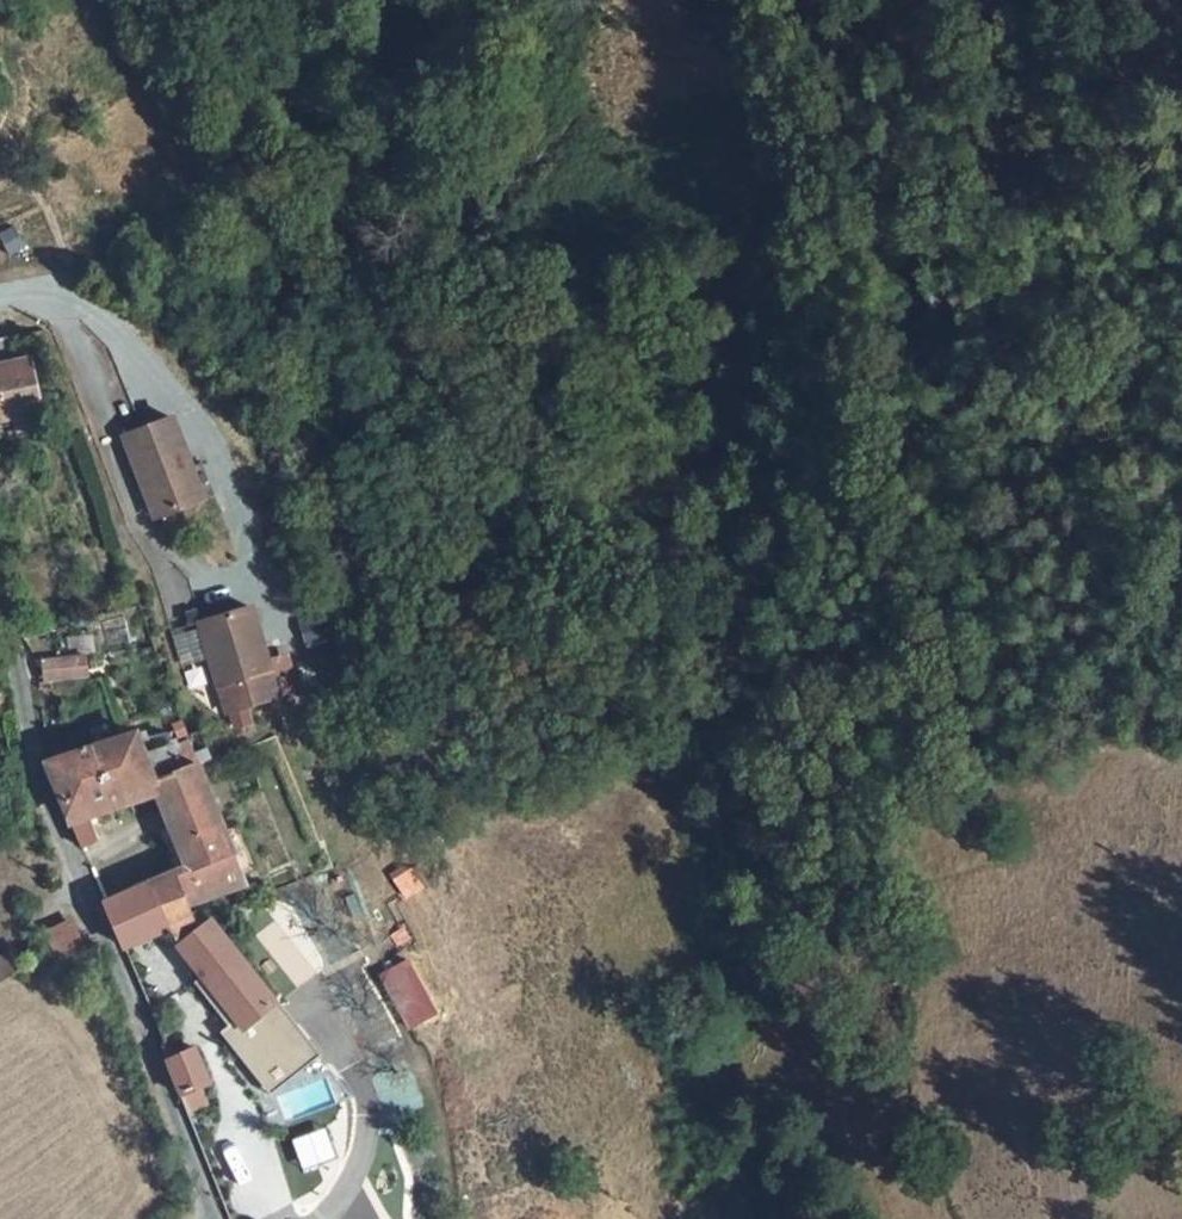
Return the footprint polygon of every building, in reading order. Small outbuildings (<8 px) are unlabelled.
[(38,415),(23,364),(0,371),(0,426),(38,415)] [(182,462),(164,425),(120,441),(151,525),(209,504),(193,458),(182,462)] [(226,715),(274,697),(262,664),(243,612),(195,630),(226,715)] [(58,668),(78,665),(86,664),(84,648),(56,651),(58,668)] [(262,664),(274,697),(293,690),(281,657),(262,664)] [(82,685),(78,665),(58,668),(45,669),(51,694),(82,685)] [(128,744),(143,789),(186,772),(181,753),(165,758),(156,735),(128,744)] [(128,744),(111,749),(83,758),(101,805),(143,789),(128,744)] [(61,820),(78,813),(101,805),(83,758),(46,769),(61,820)] [(190,770),(186,772),(143,789),(176,883),(137,898),(167,958),(193,947),(180,920),(239,899),(190,770)] [(90,849),(78,813),(61,820),(74,855),(90,849)] [(423,889),(411,867),(394,877),(406,899),(423,889)] [(209,941),(193,947),(167,958),(137,898),(95,913),(124,992),(176,975),(198,1001),(232,1041),(267,1018),(231,969),(217,951),(209,941)] [(70,960),(52,921),(33,937),(43,966),(47,977),(70,960)] [(33,937),(0,964),(0,999),(43,966),(33,937)] [(409,961),(380,976),(408,1029),(438,1013),(409,961)] [(232,1041),(198,1001),(188,1008),(220,1052),(209,1061),(247,1114),(305,1072),(267,1018),(232,1041)] [(185,1065),(154,1075),(176,1133),(196,1127),(188,1102),(195,1100),(185,1065)]
